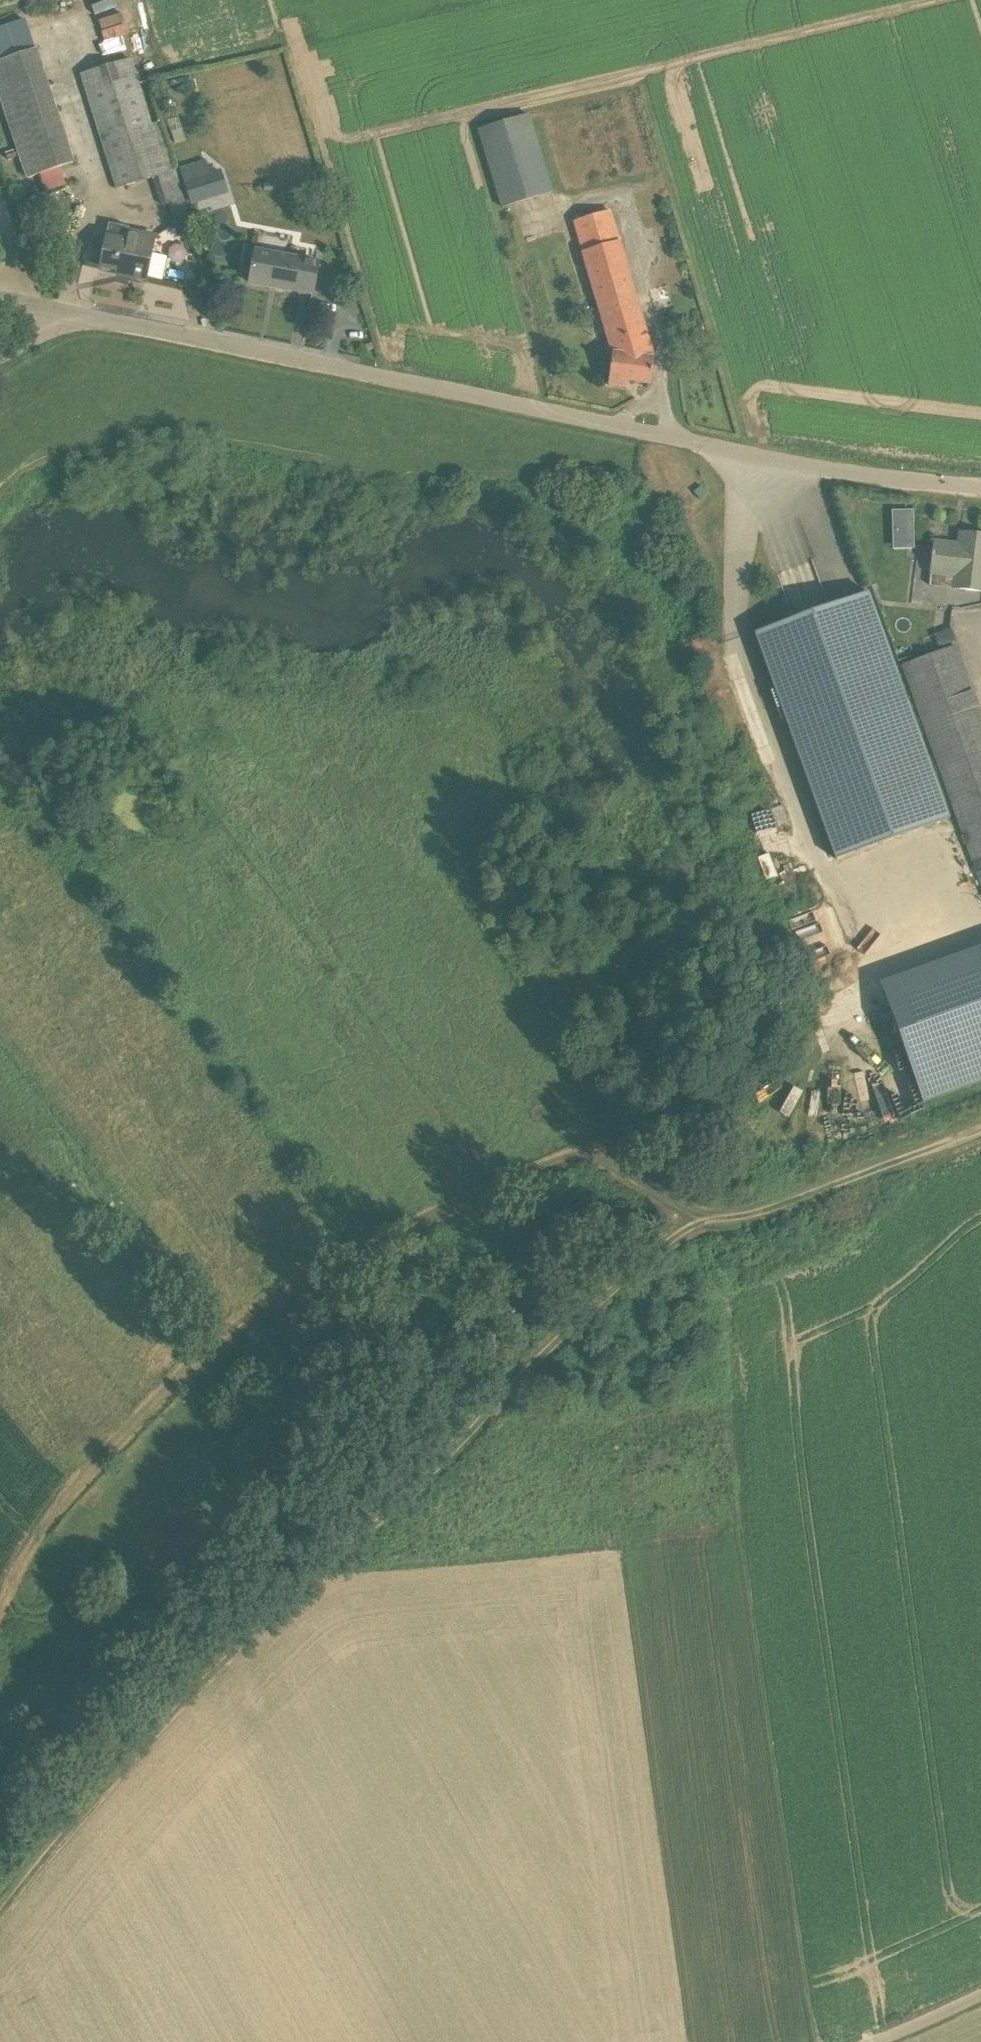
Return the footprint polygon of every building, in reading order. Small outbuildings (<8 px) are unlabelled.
[(0,28),(0,61),(36,50),(25,19),(0,28)] [(0,61),(0,97),(27,179),(75,163),(38,49),(36,50),(0,61)] [(160,123),(152,125),(131,60),(82,75),(117,189),(153,177),(162,204),(184,197),(160,123)] [(553,192),(529,115),(479,130),(502,207),(553,192)] [(25,179),(36,210),(85,194),(75,163),(27,179),(25,179)] [(191,206),(203,201),(198,184),(186,187),(191,206)] [(610,211),(574,221),(613,353),(609,385),(627,387),(627,381),(651,384),(655,359),(610,211)] [(155,237),(129,231),(129,228),(109,224),(100,266),(131,273),(130,276),(147,280),(147,277),(152,254),(155,237)] [(319,263),(256,251),(250,282),(313,294),(319,263)] [(891,508),(892,547),(915,546),(914,507),(891,508)] [(959,533),(957,545),(935,542),(934,551),(932,551),(931,556),(933,556),(930,585),(980,591),(980,535),(959,533)] [(916,584),(914,599),(929,601),(931,586),(916,584)] [(868,592),(755,633),(836,859),(949,819),(868,592)] [(903,665),(973,860),(980,857),(980,715),(957,646),(903,665)] [(756,857),(764,879),(776,874),(768,852),(756,857)] [(888,1000),(924,1103),(980,1083),(980,966),(888,1000)] [(750,1091),(750,1102),(772,1101),(771,1090),(750,1091)]
